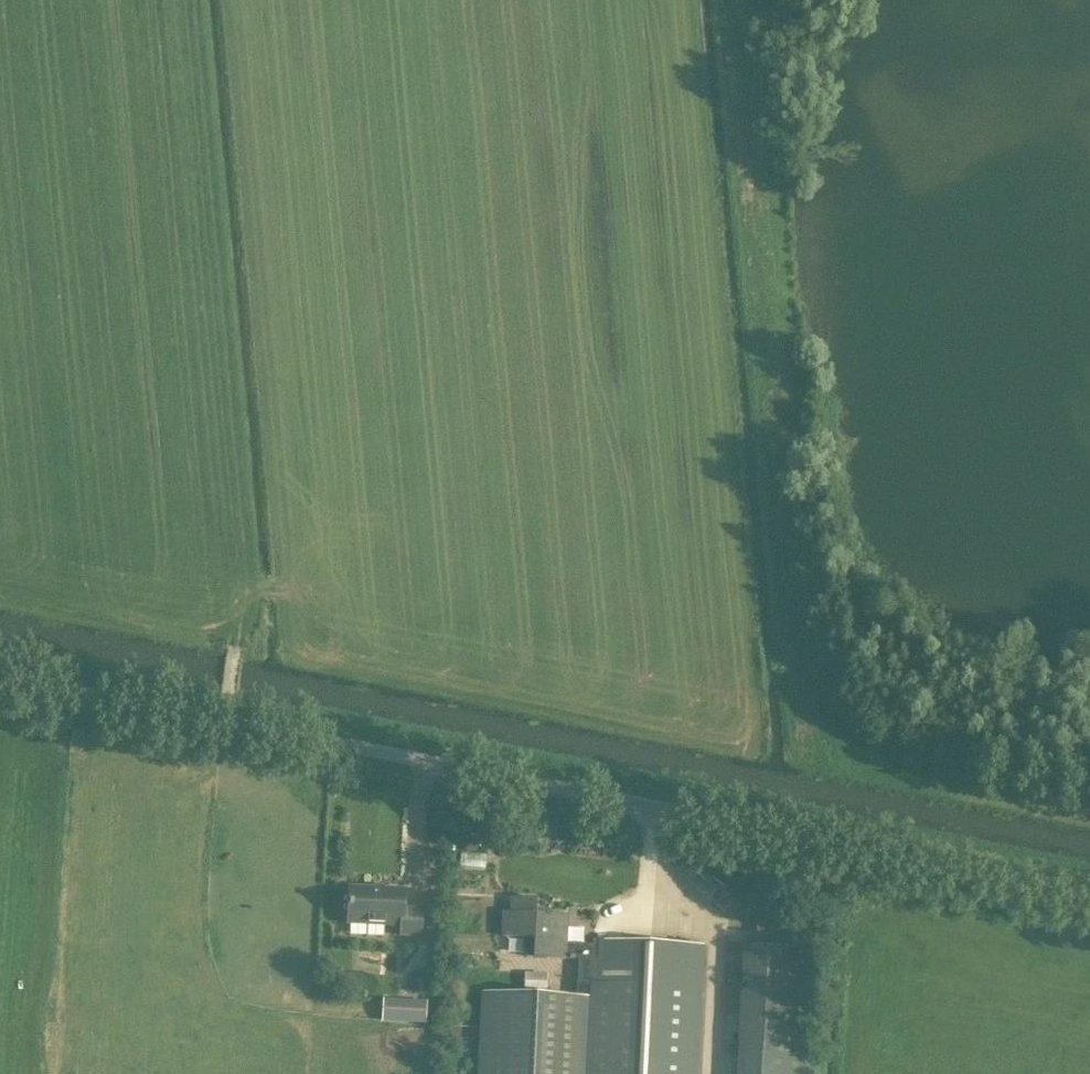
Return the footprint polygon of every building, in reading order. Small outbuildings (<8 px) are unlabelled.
[(406,889),(351,885),(349,921),(402,924),(402,934),(421,935),(423,907),(405,906),(406,889)] [(566,944),(567,916),(536,914),(536,899),(512,898),(511,912),(504,912),(502,936),(532,938),(531,957),(578,960),(576,997),(484,993),(480,1073),(698,1073),(704,944),(593,939),(592,945),(566,944)] [(756,947),(740,946),(735,1073),(808,1073),(814,950),(790,949),(791,923),(757,921),(756,947)] [(399,941),(399,925),(345,926),(345,942),(399,941)] [(410,975),(410,991),(426,991),(426,975),(410,975)] [(546,990),(547,976),(527,975),(527,990),(546,990)] [(384,1005),(383,1021),(424,1023),(425,1007),(384,1005)]
